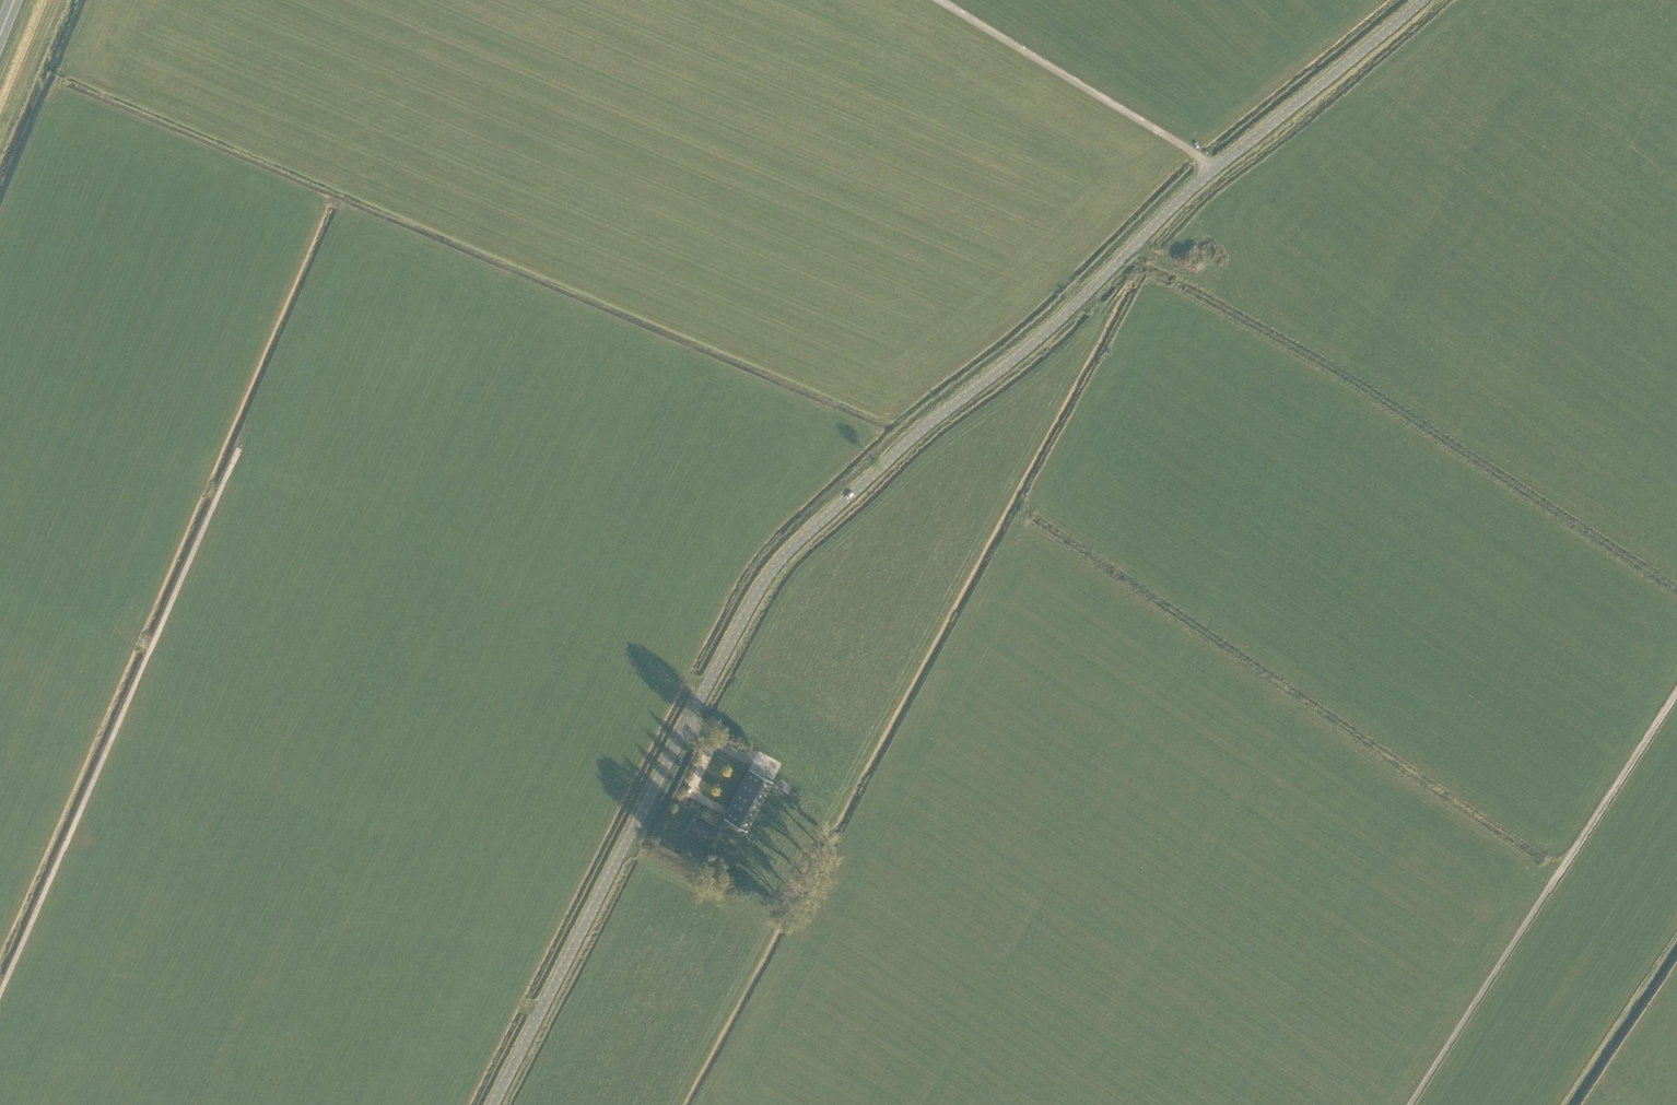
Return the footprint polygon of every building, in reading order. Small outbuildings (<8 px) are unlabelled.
[(724,816),(747,829),(773,780),(750,767),(724,816)] [(696,814),(688,830),(710,842),(719,826),(696,814)]
